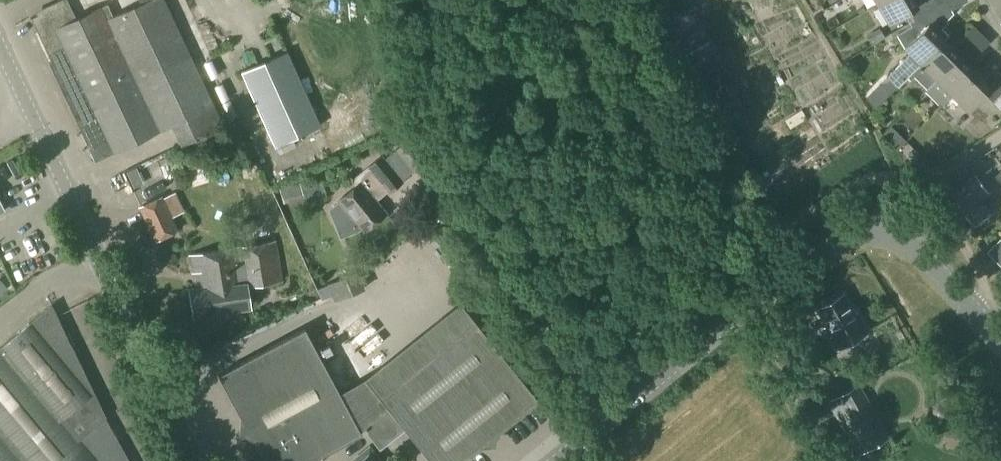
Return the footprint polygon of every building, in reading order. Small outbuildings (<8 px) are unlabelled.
[(140,3),(113,15),(107,4),(102,7),(101,6),(75,18),(67,1),(31,18),(51,61),(49,62),(95,162),(113,153),(114,154),(170,127),(180,146),(224,125),(165,0),(139,0),(140,3)] [(873,7),(875,10),(879,7),(889,24),(909,13),(913,19),(945,0),(885,0),(873,7)] [(908,55),(887,76),(898,87),(908,77),(909,77),(945,40),(949,36),(940,27),(953,14),(945,0),(913,19),(908,22),(911,26),(896,34),(904,49),(906,51),(908,55)] [(936,81),(982,34),(973,25),(952,47),(945,40),(909,77),(911,79),(914,76),(927,89),(936,80),(936,81)] [(949,98),(976,71),(969,64),(990,42),(982,34),(936,81),(936,80),(927,89),(925,91),(941,107),(949,98)] [(276,145),(319,125),(286,53),(243,73),(276,145)] [(949,98),(952,101),(954,98),(968,112),(985,95),(1000,111),(1000,75),(995,69),(985,79),(976,71),(949,98)] [(395,149),(413,171),(426,160),(408,138),(395,149)] [(389,193),(404,181),(382,154),(352,179),(353,187),(337,200),(338,201),(328,209),(340,239),(362,230),(364,232),(387,213),(377,201),(388,191),(389,193)] [(951,193),(958,203),(976,225),(990,214),(979,200),(988,193),(974,175),(954,191),(951,193)] [(284,203),(304,197),(299,182),(279,188),(284,203)] [(403,212),(422,202),(415,189),(396,199),(403,212)] [(155,242),(179,231),(162,195),(138,206),(155,242)] [(1000,238),(987,252),(1000,265),(1000,239),(1000,238)] [(193,318),(251,309),(247,285),(282,280),(276,242),(190,256),(195,288),(189,289),(193,318)] [(357,271),(326,283),(333,301),(364,288),(357,271)] [(854,314),(843,294),(816,309),(828,329),(826,330),(836,348),(868,331),(857,312),(854,314)] [(106,418),(107,417),(52,304),(0,347),(0,460),(130,460),(106,418)] [(421,366),(416,359),(378,389),(384,396),(382,398),(365,378),(339,392),(304,328),(218,374),(240,416),(239,432),(252,438),(258,450),(245,460),(317,460),(331,450),(361,434),(359,430),(365,425),(367,435),(379,451),(407,429),(432,460),(464,460),(539,400),(476,322),(421,366)] [(890,438),(867,397),(859,383),(827,401),(835,415),(858,456),(890,438)] [(836,460),(843,460),(849,458),(837,436),(825,443),(836,460)] [(372,451),(374,450),(369,445),(350,460),(381,460),(372,451)]
